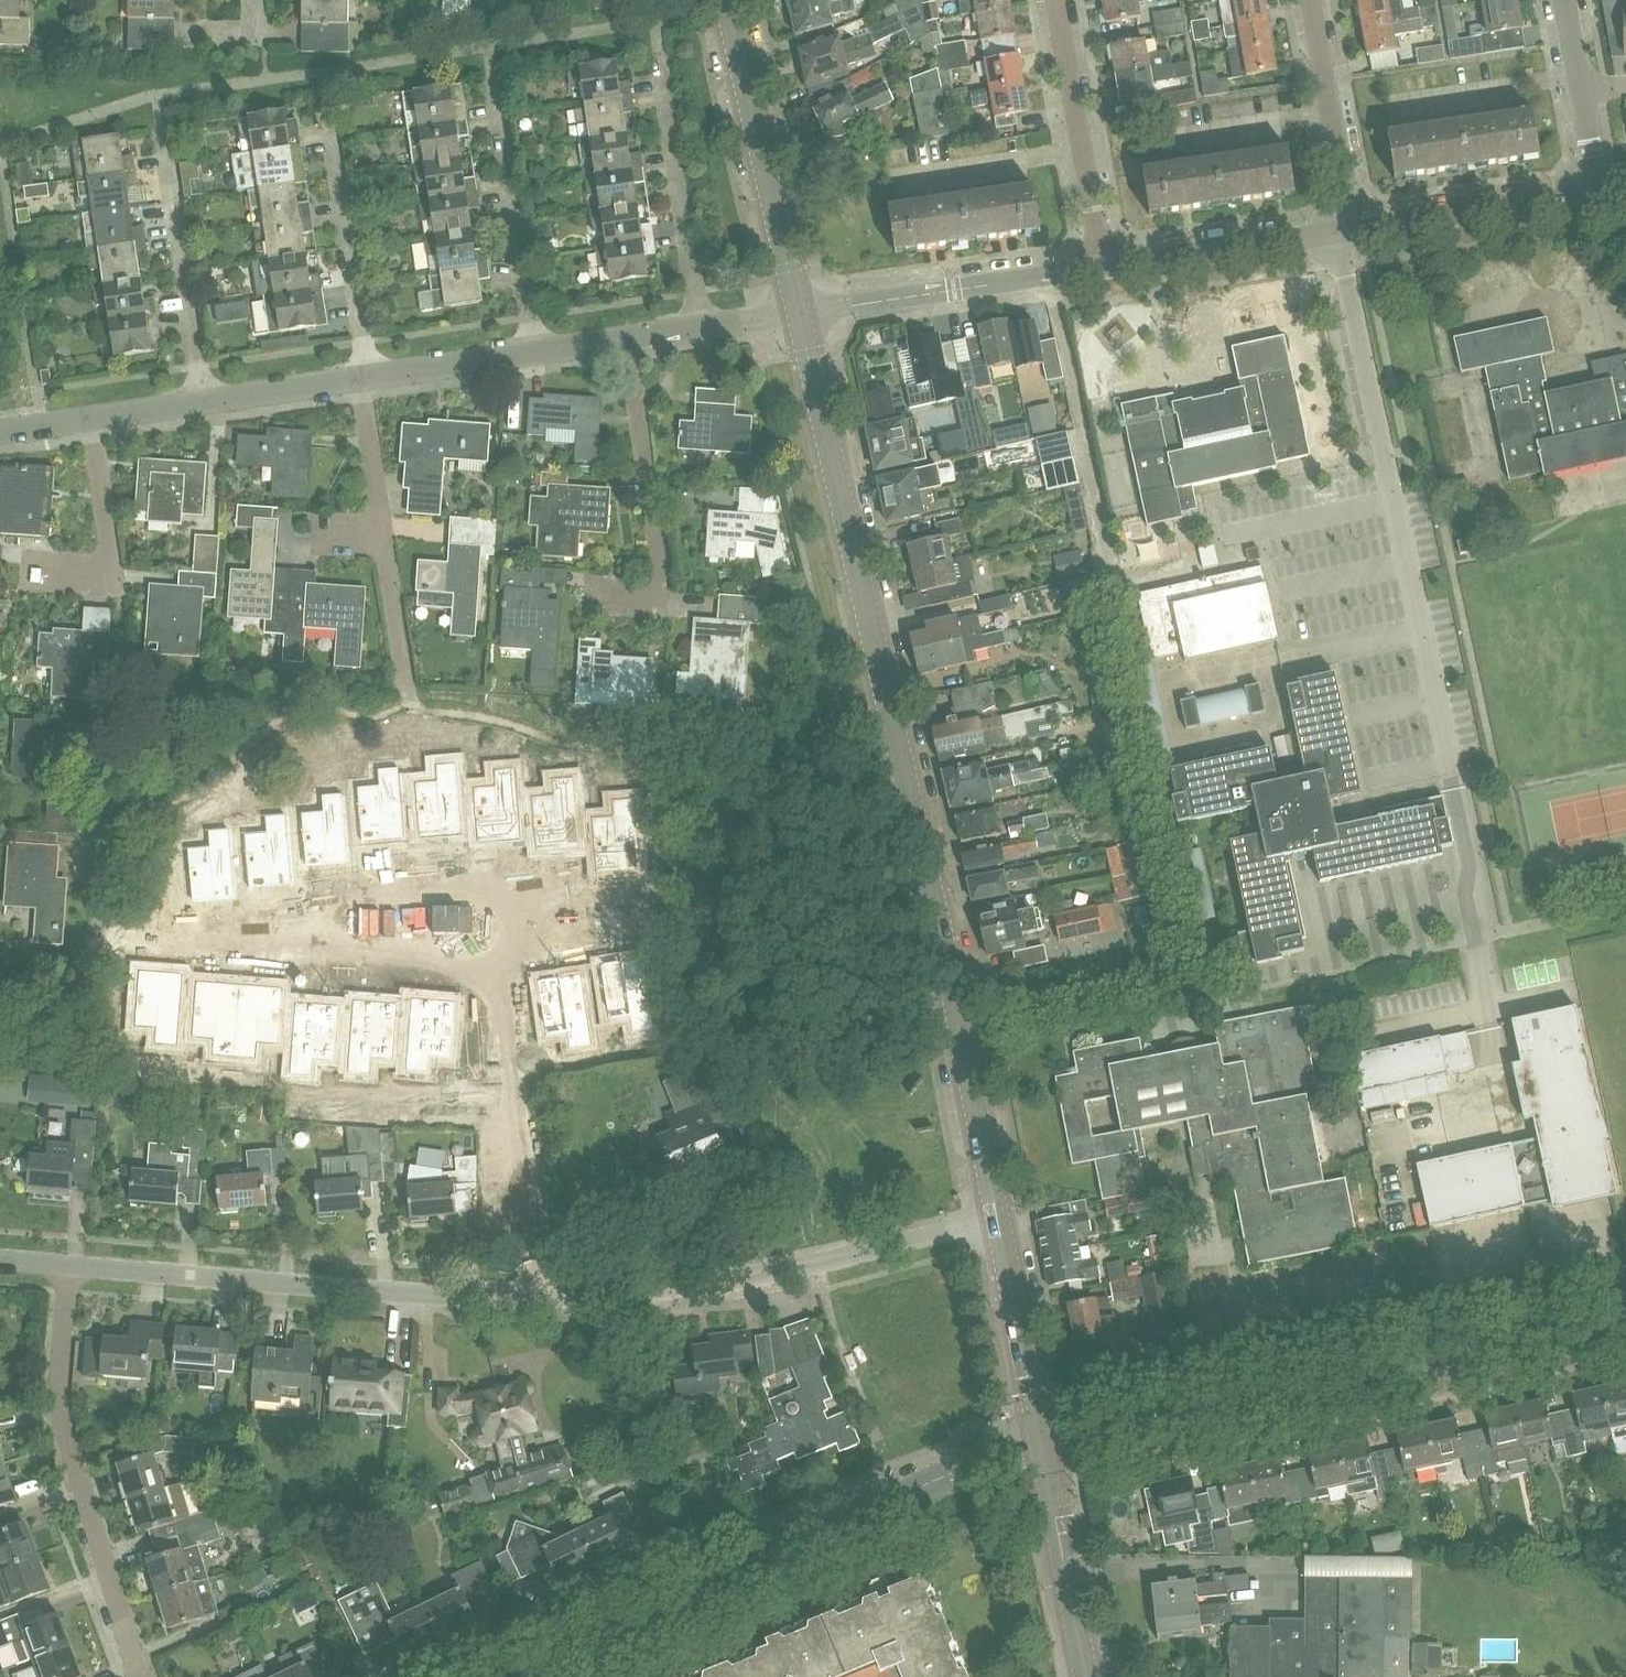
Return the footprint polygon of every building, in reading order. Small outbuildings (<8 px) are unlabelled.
[(30,49),(30,18),(21,18),(21,0),(0,0),(0,49),(30,49)] [(128,50),(174,50),(174,34),(155,34),(156,18),(174,19),(175,0),(128,0),(128,19),(128,35),(128,50)] [(301,51),(347,51),(348,22),(348,0),(302,0),(301,19),(320,20),(320,35),(301,35),(301,51)] [(588,10),(603,7),(603,0),(588,0),(588,10)] [(791,15),(846,0),(785,0),(786,5),(788,6),(791,15)] [(832,25),(831,18),(856,11),(853,0),(846,0),(791,15),(793,23),(790,26),(792,31),(795,33),(796,35),(832,25)] [(795,49),(801,68),(845,54),(872,45),(890,37),(903,30),(910,45),(917,41),(930,34),(927,21),(923,2),(922,0),(907,0),(905,1),(895,6),(897,16),(885,21),(866,29),(869,34),(855,39),(839,44),(837,35),(795,49)] [(977,12),(1010,6),(1009,0),(961,0),(958,1),(960,15),(977,12)] [(1106,23),(1139,17),(1136,1),(1141,0),(1102,0),(1106,23)] [(1264,0),(1223,0),(1219,1),(1223,27),(1268,19),(1264,0)] [(1362,28),(1391,23),(1406,21),(1402,0),(1372,0),(1358,2),(1362,28)] [(1443,8),(1457,6),(1456,0),(1441,0),(1443,8)] [(1487,25),(1488,33),(1522,27),(1517,0),(1483,0),(1487,25)] [(1624,10),(1623,1),(1602,2),(1608,36),(1624,35),(1625,56),(1625,10),(1624,10)] [(1419,8),(1420,18),(1437,15),(1436,5),(1419,8)] [(1015,36),(1010,6),(977,12),(982,42),(1015,36)] [(1454,16),(1452,7),(1443,8),(1445,18),(1454,16)] [(1181,8),(1167,11),(1169,24),(1183,22),(1181,8)] [(1420,18),(1406,21),(1391,23),(1362,28),(1367,54),(1396,49),(1394,37),(1423,31),(1423,28),(1439,26),(1437,15),(1420,18)] [(929,20),(932,33),(942,31),(940,18),(929,20)] [(1241,37),(1243,50),(1272,45),(1268,19),(1223,27),(1226,39),(1241,37)] [(1191,23),(1193,32),(1209,29),(1207,20),(1191,23)] [(1169,24),(1155,26),(1157,39),(1185,34),(1183,22),(1169,24)] [(387,29),(389,44),(403,42),(401,28),(387,29)] [(1193,32),(1194,41),(1210,38),(1209,29),(1193,32)] [(903,30),(890,37),(897,52),(910,45),(903,30)] [(930,34),(917,41),(921,58),(934,54),(933,45),(930,34)] [(1483,38),(1449,44),(1452,59),(1486,53),(1483,38)] [(962,39),(942,43),(933,45),(934,54),(935,59),(965,54),(962,39)] [(1115,75),(1172,65),(1169,50),(1145,54),(1143,40),(1110,46),(1115,75)] [(845,54),(801,68),(806,88),(847,74),(844,66),(875,56),(872,45),(845,54)] [(1277,71),(1272,45),(1243,50),(1227,53),(1232,79),(1277,71)] [(1444,60),(1441,45),(1418,49),(1420,64),(1444,60)] [(939,80),(942,91),(943,98),(968,92),(967,88),(954,91),(949,70),(968,67),(965,54),(935,59),(937,68),(939,80)] [(985,61),(990,89),(1023,84),(1018,55),(985,61)] [(583,87),(585,104),(632,96),(630,81),(619,83),(616,61),(569,68),(572,89),(583,87)] [(1174,80),(1172,65),(1115,75),(1120,103),(1132,101),(1153,97),(1151,84),(1174,80)] [(937,68),(909,80),(910,82),(893,92),(900,104),(913,97),(942,91),(939,80),(937,68)] [(1204,96),(1230,92),(1228,78),(1218,80),(1217,70),(1200,72),(1204,96)] [(1017,125),(1015,115),(1028,112),(1023,84),(990,89),(970,93),(972,108),(993,104),(998,128),(1017,125)] [(409,130),(420,128),(467,121),(464,106),(461,85),(451,86),(404,93),(407,114),(409,130)] [(856,118),(882,105),(889,97),(883,85),(851,100),(846,90),(812,106),(825,133),(828,131),(831,138),(839,137),(846,135),(850,133),(856,129),(859,125),(856,118)] [(1195,90),(1166,95),(1168,109),(1197,104),(1195,90)] [(942,91),(913,97),(922,138),(952,134),(943,98),(942,91)] [(591,139),(627,134),(624,113),(635,112),(632,96),(585,104),(575,105),(578,125),(588,124),(591,139)] [(1533,112),(1529,113),(1502,117),(1501,110),(1489,112),(1490,119),(1460,123),(1467,168),(1540,157),(1533,112)] [(256,116),(237,118),(240,138),(252,137),(254,153),(300,146),(298,131),(297,120),(286,122),(284,111),(256,116)] [(409,130),(412,150),(415,166),(461,159),(458,138),(469,137),(467,121),(420,128),(409,130)] [(1388,134),(1395,179),(1467,168),(1460,123),(1430,128),(1429,121),(1418,123),(1419,130),(1388,134)] [(594,159),(596,175),(643,169),(641,154),(631,155),(627,134),(591,139),(580,141),(583,161),(594,159)] [(77,180),(88,178),(135,171),(133,156),(122,157),(119,136),(72,143),(77,180)] [(522,139),(523,149),(536,147),(535,137),(522,139)] [(243,154),(232,156),(237,192),(248,191),(295,184),(306,182),(303,161),(300,146),(254,153),(243,154)] [(537,147),(539,160),(546,159),(544,146),(537,147)] [(1245,155),(1216,160),(1223,204),(1295,193),(1288,149),(1257,154),(1255,147),(1244,148),(1245,155)] [(1174,166),(1147,170),(1143,171),(1150,215),(1223,204),(1216,160),(1186,164),(1185,158),(1173,159),(1174,166)] [(428,184),(430,200),(477,193),(475,179),(464,180),(461,159),(415,166),(418,185),(428,184)] [(197,162),(179,164),(184,198),(192,197),(189,180),(199,178),(197,162)] [(645,184),(643,169),(596,175),(585,176),(588,197),(599,196),(602,211),(638,206),(635,185),(645,184)] [(137,187),(135,171),(88,178),(77,180),(80,200),(90,199),(93,214),(130,209),(127,188),(137,187)] [(311,218),(309,204),(298,205),(295,184),(248,191),(251,210),(262,209),(264,225),(311,218)] [(992,193),(962,198),(968,243),(1041,232),(1035,187),(1004,192),(1003,185),(991,187),(992,193)] [(479,208),(477,193),(430,200),(420,201),(423,222),(433,221),(436,235),(472,230),(469,210),(479,208)] [(897,253),(968,243),(962,198),(933,202),(932,194),(920,196),(921,204),(890,209),(897,253)] [(602,211),(591,213),(594,233),(605,231),(607,247),(654,240),(652,225),(641,227),(638,206),(602,211)] [(16,210),(18,224),(31,222),(29,208),(16,210)] [(93,214),(83,216),(86,236),(96,235),(98,250),(145,243),(143,228),(133,230),(130,209),(93,214)] [(267,245),(270,261),(306,255),(303,235),(313,234),(311,218),(264,225),(254,226),(257,246),(267,245)] [(431,274),(441,272),(488,265),(486,250),(475,251),(472,230),(436,235),(425,237),(428,258),(431,274)] [(656,255),(654,240),(607,247),(596,248),(599,268),(610,266),(612,284),(649,278),(646,257),(656,255)] [(40,241),(25,243),(27,257),(42,254),(40,241)] [(101,270),(104,286),(140,280),(137,259),(148,258),(145,243),(98,250),(88,251),(91,271),(101,270)] [(217,267),(215,257),(206,258),(206,254),(193,256),(195,270),(217,267)] [(273,281),(275,296),(322,289),(320,274),(309,276),(306,255),(270,261),(259,262),(262,282),(273,281)] [(488,265),(441,272),(431,274),(433,291),(435,309),(483,302),(480,282),(490,280),(488,265)] [(376,268),(367,270),(368,277),(377,275),(376,268)] [(109,321),(156,314),(154,299),(143,301),(140,280),(104,286),(94,287),(96,307),(106,306),(109,321)] [(374,284),(369,285),(370,298),(375,297),(383,297),(387,291),(386,284),(374,284)] [(328,325),(324,305),(322,289),(275,296),(264,298),(270,334),(328,325)] [(161,351),(158,330),(156,314),(109,321),(99,322),(102,342),(112,341),(115,358),(161,351)] [(1541,356),(1554,353),(1546,318),(1453,338),(1461,373),(1484,368),(1508,480),(1543,473),(1544,478),(1625,460),(1625,363),(1610,367),(1609,361),(1591,365),(1595,382),(1545,393),(1542,382),(1546,382),(1541,356)] [(979,327),(981,335),(986,356),(970,359),(976,389),(993,386),(989,367),(1015,362),(1008,327),(1006,321),(979,327)] [(1035,322),(1008,327),(1015,362),(1016,369),(1043,363),(1047,381),(1049,381),(1063,378),(1057,347),(1041,351),(1039,342),(1035,322)] [(279,338),(280,350),(304,346),(303,335),(279,338)] [(898,351),(905,384),(910,407),(938,401),(954,398),(959,397),(973,393),(974,393),(976,393),(975,388),(970,365),(958,367),(957,364),(944,367),(939,344),(937,336),(909,342),(910,348),(898,351)] [(1121,405),(1140,493),(1147,527),(1183,519),(1181,513),(1197,510),(1193,487),(1276,468),(1275,463),(1311,456),(1284,336),(1232,346),(1242,391),(1177,406),(1174,394),(1121,405)] [(41,371),(43,385),(51,384),(50,370),(41,371)] [(888,387),(866,391),(872,417),(894,413),(888,387)] [(751,416),(735,415),(731,415),(731,405),(735,406),(736,403),(734,403),(735,394),(737,394),(737,391),(696,389),(695,404),(704,405),(703,423),(680,422),(679,449),(749,454),(751,416)] [(527,398),(525,434),(544,435),(546,436),(545,442),(575,444),(574,460),(597,462),(600,397),(541,393),(541,399),(527,398)] [(959,397),(954,398),(961,429),(966,451),(966,454),(991,447),(987,435),(987,434),(977,404),(974,393),(973,393),(959,397)] [(1053,412),(1029,417),(1032,434),(1057,429),(1053,412)] [(867,437),(870,449),(908,441),(920,438),(916,417),(868,427),(870,437),(867,437)] [(401,424),(398,463),(404,464),(402,489),(410,490),(440,492),(443,458),(459,459),(486,461),(488,461),(490,432),(488,432),(489,425),(446,421),(446,427),(428,426),(401,424)] [(1028,423),(993,431),(993,432),(996,449),(1032,441),(1028,423)] [(1069,432),(1036,439),(1041,466),(1051,464),(1074,459),(1069,432)] [(239,438),(237,463),(273,465),(271,499),(306,501),(310,434),(276,433),(276,440),(239,438)] [(920,438),(908,441),(870,449),(873,462),(875,462),(877,470),(927,460),(922,438),(920,438)] [(207,464),(185,462),(138,459),(134,513),(148,514),(148,523),(181,525),(182,516),(203,517),(206,478),(207,464)] [(1063,488),(1080,484),(1074,459),(1051,464),(1041,466),(1046,491),(1063,488)] [(579,463),(579,472),(590,472),(591,464),(579,463)] [(878,490),(880,501),(935,489),(942,488),(937,467),(914,472),(914,471),(879,479),(881,489),(878,490)] [(40,537),(41,523),(50,524),(54,474),(16,472),(15,476),(0,475),(0,530),(0,532),(0,534),(40,537)] [(500,472),(499,482),(506,483),(512,479),(512,472),(500,472)] [(532,498),(531,513),(540,514),(537,555),(574,557),(575,542),(573,542),(573,531),(604,533),(607,490),(567,488),(567,474),(540,472),(539,486),(550,486),(549,500),(532,498)] [(1089,529),(1080,484),(1063,488),(1073,533),(1089,529)] [(710,512),(706,556),(729,558),(729,560),(734,560),(735,553),(732,553),(733,541),(756,543),(763,578),(787,573),(775,517),(776,498),(772,493),(765,493),(765,490),(739,488),(739,508),(740,508),(740,515),(710,512)] [(888,522),(924,515),(925,518),(955,512),(951,496),(937,499),(935,489),(880,501),(882,510),(885,510),(888,522)] [(263,634),(286,636),(289,590),(272,588),(276,520),(272,520),(273,508),(236,505),(235,525),(254,527),(250,572),(231,571),(228,615),(264,617),(263,634)] [(908,545),(914,569),(951,561),(946,537),(965,533),(961,517),(935,524),(939,539),(908,545)] [(417,560),(416,573),(419,573),(417,592),(453,594),(455,594),(453,622),(451,622),(450,636),(474,637),(480,555),(494,556),(496,521),(480,520),(478,546),(448,544),(447,562),(446,565),(430,564),(430,561),(417,560)] [(1208,522),(1189,526),(1192,537),(1211,533),(1208,522)] [(193,567),(193,573),(216,574),(216,569),(219,537),(196,536),(193,567)] [(1260,559),(1258,547),(1246,550),(1248,561),(1260,559)] [(1083,549),(1069,552),(1074,575),(1088,572),(1083,549)] [(969,556),(951,561),(914,569),(920,593),(928,591),(932,606),(975,596),(971,581),(975,580),(969,556)] [(1262,565),(1230,573),(1206,579),(1206,577),(1200,578),(1201,580),(1136,595),(1152,661),(1183,653),(1185,662),(1279,640),(1262,565)] [(551,605),(552,600),(552,591),(539,590),(540,583),(541,569),(502,566),(500,589),(506,590),(505,603),(503,603),(503,607),(505,608),(504,622),(502,643),(535,645),(535,652),(532,690),(554,691),(560,606),(551,605)] [(158,598),(150,597),(147,642),(161,643),(160,654),(194,657),(194,659),(198,659),(202,599),(215,600),(217,574),(216,574),(193,573),(179,572),(178,588),(159,587),(158,598)] [(1086,576),(1060,583),(1064,602),(1091,595),(1086,576)] [(771,581),(759,584),(761,596),(773,593),(771,581)] [(278,682),(287,682),(288,662),(302,663),(305,629),(338,631),(335,666),(360,668),(366,589),(307,585),(307,591),(289,590),(286,636),(284,662),(279,661),(278,682)] [(761,629),(765,628),(758,598),(719,595),(717,621),(695,620),(692,659),(700,660),(699,674),(676,672),(675,693),(716,696),(715,712),(735,714),(738,678),(743,679),(747,624),(761,625),(761,629)] [(1009,595),(979,602),(982,615),(1012,608),(1009,595)] [(910,628),(915,652),(983,636),(978,614),(958,619),(958,617),(910,628)] [(1075,618),(1064,632),(1078,643),(1089,630),(1075,618)] [(770,626),(766,626),(767,635),(780,634),(780,625),(770,626)] [(1120,653),(1146,648),(1141,626),(1115,631),(1120,653)] [(920,674),(967,663),(975,661),(973,651),(1019,641),(1017,630),(1012,631),(1012,629),(983,636),(915,652),(920,674)] [(61,680),(52,679),(50,698),(92,701),(93,692),(97,692),(98,675),(94,675),(94,672),(90,672),(91,659),(107,661),(106,663),(107,663),(110,634),(82,632),(81,636),(40,633),(38,666),(62,668),(61,680)] [(580,638),(578,661),(575,704),(592,705),(593,688),(618,690),(616,718),(649,720),(653,660),(600,656),(601,640),(580,638)] [(1099,688),(1100,692),(1100,693),(1101,692),(1105,709),(1113,707),(1103,659),(1089,662),(1095,689),(1099,688)] [(1442,855),(1441,847),(1453,845),(1450,829),(1451,829),(1444,795),(1370,811),(1372,819),(1336,827),(1330,799),(1361,792),(1342,703),(1335,672),(1309,678),(1310,683),(1287,687),(1291,703),(1290,703),(1296,733),(1297,733),(1306,777),(1301,778),(1299,777),(1297,776),(1295,776),(1293,776),(1291,776),(1289,776),(1287,777),(1285,778),(1284,779),(1282,781),(1281,783),(1277,783),(1276,778),(1277,778),(1271,752),(1255,755),(1253,744),(1204,755),(1206,762),(1171,770),(1177,797),(1173,798),(1178,823),(1190,821),(1251,808),(1256,806),(1262,835),(1256,836),(1230,841),(1237,872),(1238,871),(1250,930),(1239,933),(1245,962),(1305,950),(1302,938),(1307,937),(1290,861),(1286,862),(1285,857),(1293,855),(1293,857),(1295,856),(1294,855),(1295,856),(1296,857),(1296,858),(1298,859),(1299,859),(1300,859),(1301,859),(1302,858),(1303,858),(1304,857),(1305,855),(1305,854),(1305,853),(1305,854),(1307,854),(1306,852),(1314,851),(1316,856),(1315,856),(1321,881),(1332,879),(1332,880),(1370,871),(1442,855)] [(574,682),(560,681),(559,695),(573,695),(574,682)] [(1004,728),(1025,724),(1060,717),(1059,715),(1074,712),(1072,701),(1001,716),(978,721),(976,713),(995,703),(991,681),(952,689),(955,707),(947,709),(949,719),(932,723),(936,742),(1004,728)] [(1244,689),(1250,714),(1264,711),(1258,685),(1244,689)] [(1200,725),(1194,699),(1180,702),(1186,728),(1200,725)] [(45,821),(47,821),(80,823),(83,784),(67,783),(69,760),(84,761),(86,726),(52,723),(50,732),(35,731),(36,722),(16,721),(12,772),(32,774),(33,758),(56,759),(55,781),(48,781),(45,821)] [(1025,724),(1004,728),(936,742),(940,762),(985,752),(984,745),(1028,735),(1025,724)] [(943,770),(947,790),(1039,770),(1037,759),(985,769),(983,762),(943,770)] [(436,781),(414,782),(418,835),(419,839),(422,839),(460,835),(463,835),(463,831),(457,763),(434,765),(436,781)] [(379,785),(357,787),(361,839),(362,843),(405,839),(405,835),(399,767),(377,769),(379,785)] [(494,785),(473,787),(477,839),(477,840),(477,844),(480,843),(518,840),(521,840),(521,836),(516,768),(493,770),(494,785)] [(947,790),(951,809),(992,800),(990,791),(1047,779),(1045,769),(1039,770),(947,790)] [(553,795),(531,797),(536,850),(536,854),(539,853),(578,850),(581,850),(580,846),(575,777),(551,779),(553,795)] [(1135,779),(1113,785),(1115,791),(1121,813),(1143,807),(1137,785),(1135,779)] [(322,811),(300,812),(305,865),(305,869),(308,869),(346,865),(350,865),(349,861),(344,793),(321,795),(322,811)] [(613,816),(591,818),(596,871),(596,875),(599,875),(638,871),(641,871),(641,867),(635,798),(612,800),(613,816)] [(956,819),(954,822),(956,829),(958,830),(961,843),(1000,835),(995,810),(956,818),(956,819)] [(266,832),(244,834),(249,886),(249,890),(252,890),(290,887),(293,886),(293,882),(287,814),(264,816),(266,832)] [(1009,837),(1025,833),(1022,817),(1006,820),(1009,837)] [(1125,819),(1129,839),(1141,836),(1137,817),(1125,819)] [(209,847),(187,849),(191,901),(192,905),(195,905),(233,902),(237,901),(236,897),(230,828),(207,830),(209,847)] [(1049,832),(1051,846),(1059,844),(1056,831),(1049,832)] [(1035,837),(961,852),(965,871),(1004,863),(1002,855),(1038,847),(1035,837)] [(1122,845),(1128,874),(1154,869),(1147,840),(1122,845)] [(62,944),(66,885),(57,885),(59,847),(9,844),(5,902),(38,904),(35,942),(62,944)] [(1038,866),(968,880),(972,901),(1008,894),(1006,884),(1040,877),(1038,866)] [(1154,869),(1128,874),(1133,898),(1159,893),(1154,869)] [(838,919),(842,904),(825,899),(821,914),(838,919)] [(1071,899),(1050,904),(1053,916),(1074,911),(1071,899)] [(978,912),(975,913),(980,932),(1037,920),(1041,919),(1039,910),(1035,911),(1017,915),(1015,902),(977,910),(978,912)] [(1107,933),(1101,907),(1057,917),(1062,942),(1107,933)] [(1037,920),(980,932),(984,951),(985,950),(986,953),(1025,944),(1022,932),(1039,928),(1043,927),(1041,919),(1037,920)] [(1014,952),(1017,967),(1047,961),(1044,945),(1014,952)] [(644,958),(600,965),(601,969),(608,1021),(630,1018),(632,1034),(655,1030),(645,963),(644,958)] [(138,975),(134,1027),(156,1029),(155,1044),(178,1047),(183,978),(183,974),(139,970),(138,975)] [(541,981),(538,981),(538,985),(546,1037),(567,1034),(570,1049),(592,1046),(582,979),(581,975),(578,975),(541,981)] [(196,986),(192,1038),(213,1040),(212,1056),(234,1058),(240,985),(237,985),(199,982),(196,982),(196,986)] [(240,985),(234,1058),(256,1059),(257,1044),(279,1045),(283,993),(283,989),(240,985)] [(411,1003),(406,1071),(429,1073),(430,1057),(452,1059),(456,1006),(456,1002),(453,1002),(414,999),(411,999),(411,1003)] [(353,1005),(348,1073),(370,1075),(372,1059),(393,1060),(397,1008),(398,1004),(353,1001),(353,1005)] [(295,1007),(290,1075),(313,1077),(314,1061),(335,1062),(339,1010),(340,1006),(295,1003),(295,1007)] [(1140,1158),(1146,1157),(1141,1130),(1188,1120),(1193,1149),(1190,1150),(1194,1168),(1196,1172),(1198,1174),(1201,1175),(1205,1175),(1209,1174),(1211,1182),(1233,1178),(1250,1265),(1359,1243),(1346,1177),(1323,1181),(1308,1106),(1320,1104),(1301,1007),(1214,1024),(1218,1045),(1166,1055),(1144,1059),(1140,1038),(1073,1051),(1077,1073),(1055,1077),(1073,1165),(1095,1161),(1103,1200),(1147,1192),(1140,1158)] [(1550,1202),(1552,1210),(1617,1196),(1605,1143),(1609,1142),(1592,1083),(1576,1007),(1511,1021),(1512,1023),(1520,1063),(1512,1065),(1524,1120),(1532,1119),(1537,1138),(1416,1165),(1430,1228),(1550,1202)] [(1470,1049),(1469,1050),(1444,1055),(1440,1037),(1349,1057),(1357,1094),(1446,1075),(1452,1073),(1453,1074),(1475,1069),(1470,1049)] [(683,1179),(685,1185),(705,1177),(702,1171),(709,1168),(710,1170),(730,1161),(714,1124),(730,1117),(708,1065),(684,1075),(696,1104),(678,1111),(667,1116),(674,1132),(659,1138),(669,1162),(652,1168),(661,1188),(683,1179)] [(30,1075),(28,1102),(85,1107),(88,1080),(30,1075)] [(33,1156),(30,1188),(72,1192),(73,1181),(74,1172),(74,1171),(79,1172),(83,1162),(94,1163),(91,1193),(92,1193),(94,1173),(98,1121),(95,1121),(96,1111),(83,1110),(82,1119),(78,1119),(73,1119),(71,1147),(50,1145),(49,1157),(33,1156)] [(132,1201),(131,1205),(149,1207),(150,1202),(178,1205),(179,1194),(180,1184),(184,1185),(189,1181),(189,1177),(203,1178),(205,1151),(207,1128),(193,1127),(186,1126),(184,1145),(191,1146),(191,1150),(191,1155),(174,1154),(175,1144),(152,1142),(150,1171),(134,1170),(132,1201)] [(397,1130),(381,1131),(383,1150),(398,1150),(397,1130)] [(248,1176),(217,1179),(220,1209),(221,1214),(239,1212),(238,1208),(268,1205),(265,1179),(288,1177),(286,1148),(252,1151),(255,1176),(248,1176)] [(350,1180),(316,1183),(319,1214),(320,1219),(337,1217),(337,1212),(366,1209),(365,1200),(365,1196),(374,1195),(373,1182),(385,1181),(382,1153),(368,1154),(347,1156),(349,1169),(350,1180)] [(413,1187),(409,1187),(411,1218),(411,1223),(428,1222),(428,1217),(457,1215),(467,1210),(464,1204),(470,1201),(466,1193),(477,1189),(477,1186),(477,1157),(455,1158),(456,1172),(444,1173),(444,1171),(435,1171),(415,1168),(413,1187)] [(1133,1213),(1129,1196),(1104,1201),(1107,1218),(1133,1213)] [(1038,1222),(1044,1254),(1078,1247),(1075,1232),(1091,1229),(1088,1212),(1038,1222)] [(1157,1236),(1146,1238),(1153,1272),(1164,1270),(1157,1236)] [(1044,1254),(1050,1284),(1100,1275),(1097,1257),(1081,1260),(1078,1247),(1044,1254)] [(1122,1259),(1105,1262),(1109,1282),(1126,1278),(1122,1259)] [(1140,1266),(1127,1268),(1128,1278),(1141,1276),(1140,1266)] [(1166,1272),(1156,1274),(1111,1283),(1115,1302),(1141,1297),(1150,1339),(1178,1333),(1166,1272)] [(1108,1296),(1069,1304),(1076,1338),(1102,1333),(1103,1340),(1119,1336),(1114,1312),(1098,1316),(1097,1310),(1110,1307),(1108,1296)] [(841,1451),(861,1442),(847,1410),(828,1418),(824,1411),(828,1409),(825,1401),(833,1398),(824,1378),(832,1374),(809,1319),(783,1330),(798,1365),(790,1368),(798,1387),(769,1399),(778,1422),(763,1429),(766,1437),(749,1444),(752,1452),(728,1463),(732,1473),(738,1471),(748,1493),(766,1485),(763,1478),(781,1470),(777,1462),(795,1455),(797,1460),(837,1443),(841,1451)] [(105,1337),(105,1340),(87,1339),(84,1376),(103,1377),(104,1375),(146,1379),(147,1357),(160,1358),(163,1324),(131,1321),(130,1339),(105,1337)] [(174,1368),(200,1370),(199,1386),(221,1388),(221,1379),(234,1380),(238,1331),(219,1330),(219,1332),(177,1328),(174,1368)] [(733,1361),(751,1359),(748,1331),(711,1336),(712,1345),(694,1347),(696,1365),(675,1367),(678,1395),(718,1391),(717,1378),(735,1376),(733,1361)] [(320,1413),(322,1384),(309,1383),(313,1337),(295,1336),(294,1355),(258,1352),(253,1402),(275,1404),(275,1399),(278,1399),(278,1393),(301,1395),(300,1411),(320,1413)] [(20,1360),(20,1366),(24,1370),(29,1371),(34,1367),(34,1361),(30,1356),(24,1356),(20,1360)] [(336,1356),(334,1381),(331,1381),(330,1390),(333,1391),(332,1407),(388,1412),(387,1426),(406,1428),(408,1417),(412,1375),(377,1372),(378,1359),(336,1356)] [(772,1357),(757,1359),(760,1381),(774,1375),(772,1357)] [(527,1379),(497,1387),(516,1458),(526,1455),(521,1435),(537,1430),(528,1394),(530,1393),(532,1391),(533,1390),(534,1387),(534,1386),(533,1383),(532,1381),(530,1380),(529,1379),(527,1379)] [(1602,1389),(1610,1426),(1612,1435),(1625,1431),(1625,1383),(1602,1389)] [(517,1464),(516,1458),(497,1387),(466,1395),(458,1396),(459,1389),(440,1389),(439,1414),(459,1415),(475,1413),(480,1430),(477,1431),(475,1433),(474,1435),(474,1437),(475,1440),(476,1442),(479,1444),(481,1445),(481,1446),(495,1441),(503,1468),(470,1479),(472,1486),(468,1488),(467,1484),(438,1493),(446,1518),(475,1509),(525,1492),(517,1464)] [(1576,1409),(1563,1412),(1572,1456),(1587,1452),(1582,1431),(1600,1427),(1601,1429),(1610,1426),(1602,1389),(1573,1395),(1576,1409)] [(1525,1406),(1515,1408),(1524,1446),(1533,1445),(1533,1442),(1546,1439),(1551,1438),(1553,1445),(1563,1442),(1567,1457),(1572,1456),(1563,1412),(1548,1415),(1546,1406),(1545,1401),(1543,1395),(1525,1399),(1524,1401),(1525,1406)] [(1488,1428),(1474,1432),(1483,1476),(1499,1473),(1497,1463),(1507,1461),(1508,1464),(1526,1460),(1524,1446),(1515,1408),(1506,1410),(1505,1406),(1503,1404),(1484,1408),(1488,1428)] [(1437,1425),(1427,1427),(1435,1466),(1445,1464),(1444,1461),(1453,1460),(1463,1457),(1467,1479),(1483,1476),(1474,1432),(1460,1435),(1455,1414),(1436,1418),(1436,1422),(1437,1425)] [(157,1418),(156,1430),(164,1431),(170,1428),(171,1419),(157,1418)] [(1400,1448),(1385,1451),(1392,1482),(1407,1479),(1405,1470),(1424,1466),(1424,1468),(1435,1466),(1427,1427),(1418,1429),(1417,1426),(1415,1423),(1396,1427),(1400,1448)] [(166,1435),(164,1451),(195,1453),(196,1437),(166,1435)] [(1395,1497),(1392,1482),(1385,1451),(1371,1454),(1367,1441),(1338,1447),(1346,1484),(1348,1496),(1377,1490),(1379,1500),(1395,1497)] [(1311,1467),(1297,1470),(1303,1501),(1331,1495),(1329,1486),(1335,1485),(1335,1487),(1346,1484),(1338,1447),(1308,1453),(1311,1467)] [(222,1450),(219,1456),(221,1462),(226,1465),(231,1463),(234,1458),(233,1452),(228,1449),(222,1450)] [(528,1461),(526,1455),(516,1458),(517,1464),(525,1492),(570,1479),(562,1451),(528,1461)] [(117,1465),(127,1499),(163,1487),(152,1453),(117,1465)] [(1259,1464),(1249,1466),(1257,1502),(1282,1496),(1284,1505),(1288,1505),(1303,1501),(1297,1470),(1282,1473),(1279,1460),(1278,1454),(1258,1459),(1259,1464)] [(15,1500),(1,1464),(0,1464),(0,1506),(15,1500)] [(1223,1486),(1208,1489),(1208,1491),(1211,1505),(1215,1520),(1226,1517),(1228,1526),(1260,1519),(1260,1517),(1257,1503),(1257,1502),(1249,1466),(1220,1473),(1223,1486)] [(1130,1478),(1117,1481),(1120,1492),(1133,1489),(1130,1478)] [(1157,1485),(1146,1488),(1150,1506),(1155,1531),(1188,1524),(1191,1539),(1188,1539),(1191,1552),(1217,1551),(1208,1506),(1211,1505),(1208,1491),(1194,1493),(1191,1478),(1157,1485)] [(173,1522),(178,1535),(186,1533),(216,1523),(212,1510),(188,1517),(178,1483),(163,1487),(127,1499),(138,1533),(173,1522)] [(356,1488),(360,1506),(375,1502),(370,1484),(356,1488)] [(595,1565),(598,1563),(598,1565),(609,1559),(609,1558),(630,1548),(622,1529),(637,1522),(622,1492),(603,1502),(610,1516),(579,1531),(595,1565)] [(36,1555),(23,1522),(0,1531),(0,1569),(36,1555)] [(216,1523),(186,1533),(178,1535),(182,1548),(146,1559),(157,1594),(209,1577),(198,1543),(220,1537),(216,1523)] [(579,1531),(560,1540),(559,1536),(543,1530),(506,1548),(521,1578),(550,1564),(559,1582),(582,1571),(582,1572),(594,1567),(593,1566),(595,1565),(579,1531)] [(1490,1536),(1476,1540),(1481,1558),(1495,1555),(1490,1536)] [(285,1552),(296,1571),(308,1564),(297,1545),(285,1552)] [(0,1569),(0,1607),(49,1588),(36,1555),(0,1569)] [(455,1591),(424,1605),(441,1639),(476,1622),(467,1604),(496,1591),(481,1561),(448,1577),(455,1591)] [(1152,1579),(1155,1603),(1197,1598),(1228,1595),(1227,1590),(1250,1587),(1249,1573),(1226,1575),(1226,1572),(1213,1573),(1214,1582),(1196,1584),(1195,1574),(1152,1579)] [(299,1579),(304,1588),(316,1581),(311,1573),(299,1579)] [(926,1573),(889,1589),(887,1583),(877,1581),(869,1584),(874,1595),(767,1640),(769,1646),(693,1676),(969,1676),(926,1573)] [(1408,1640),(1412,1640),(1412,1576),(1305,1575),(1305,1619),(1270,1619),(1270,1626),(1230,1626),(1230,1645),(1230,1676),(1408,1676),(1408,1640)] [(209,1577),(157,1594),(168,1628),(203,1617),(216,1613),(219,1611),(209,1577)] [(372,1592),(342,1606),(365,1654),(381,1646),(396,1639),(405,1657),(425,1647),(437,1641),(441,1639),(424,1605),(393,1621),(387,1623),(372,1592)] [(1155,1603),(1157,1621),(1232,1612),(1231,1602),(1198,1606),(1197,1598),(1155,1603)] [(219,1611),(216,1613),(223,1627),(251,1614),(247,1605),(244,1599),(219,1611)] [(1234,1623),(1232,1612),(1157,1621),(1159,1639),(1201,1634),(1200,1627),(1234,1623)] [(34,1658),(71,1644),(58,1613),(22,1627),(17,1613),(0,1620),(0,1648),(11,1644),(18,1664),(34,1658)] [(1412,1641),(1410,1641),(1409,1673),(1441,1674),(1441,1665),(1442,1642),(1412,1641)] [(327,1672),(312,1642),(277,1659),(280,1666),(265,1674),(267,1676),(317,1676),(327,1672)] [(83,1675),(71,1644),(34,1658),(37,1665),(13,1674),(14,1676),(78,1676),(83,1675)]
